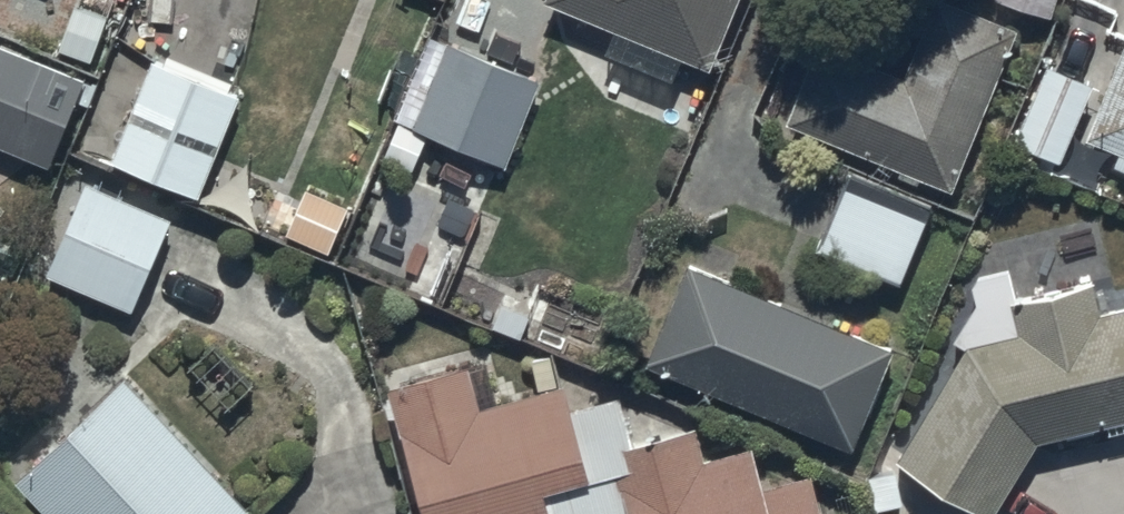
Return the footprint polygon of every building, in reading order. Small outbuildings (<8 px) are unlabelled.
[(709,62),(735,0),(557,0),(709,62)] [(952,184),(1017,23),(961,0),(930,0),(902,71),(818,37),(785,118),(952,184)] [(1051,12),(1055,0),(1012,0),(1051,12)] [(75,2),(58,45),(90,57),(107,14),(75,2)] [(411,122),(505,161),(540,77),(447,38),(411,122)] [(1123,151),(1123,39),(1085,135),(1123,151)] [(48,161),(84,75),(0,41),(0,142),(48,161)] [(112,156),(198,191),(239,90),(153,55),(112,156)] [(1013,135),(1060,155),(1092,80),(1046,60),(1013,135)] [(428,132),(399,119),(383,155),(412,168),(428,132)] [(820,245),(900,278),(931,203),(850,170),(820,245)] [(47,271),(132,307),(171,215),(87,179),(47,271)] [(286,230),(328,248),(347,205),(306,187),(286,230)] [(646,360),(851,445),(893,344),(688,259),(646,360)] [(1123,417),(1123,304),(1100,310),(1092,279),(1012,299),(1019,329),(966,342),(897,458),(991,513),(992,513),(1038,438),(1123,417)] [(811,470),(764,483),(752,441),(704,455),(695,422),(634,440),(619,390),(571,404),(564,379),(480,403),(468,360),(388,382),(425,513),(823,513),(811,470)] [(50,513),(240,513),(250,505),(126,373),(15,478),(50,513)] [(0,497),(0,513),(16,513),(0,497)]
